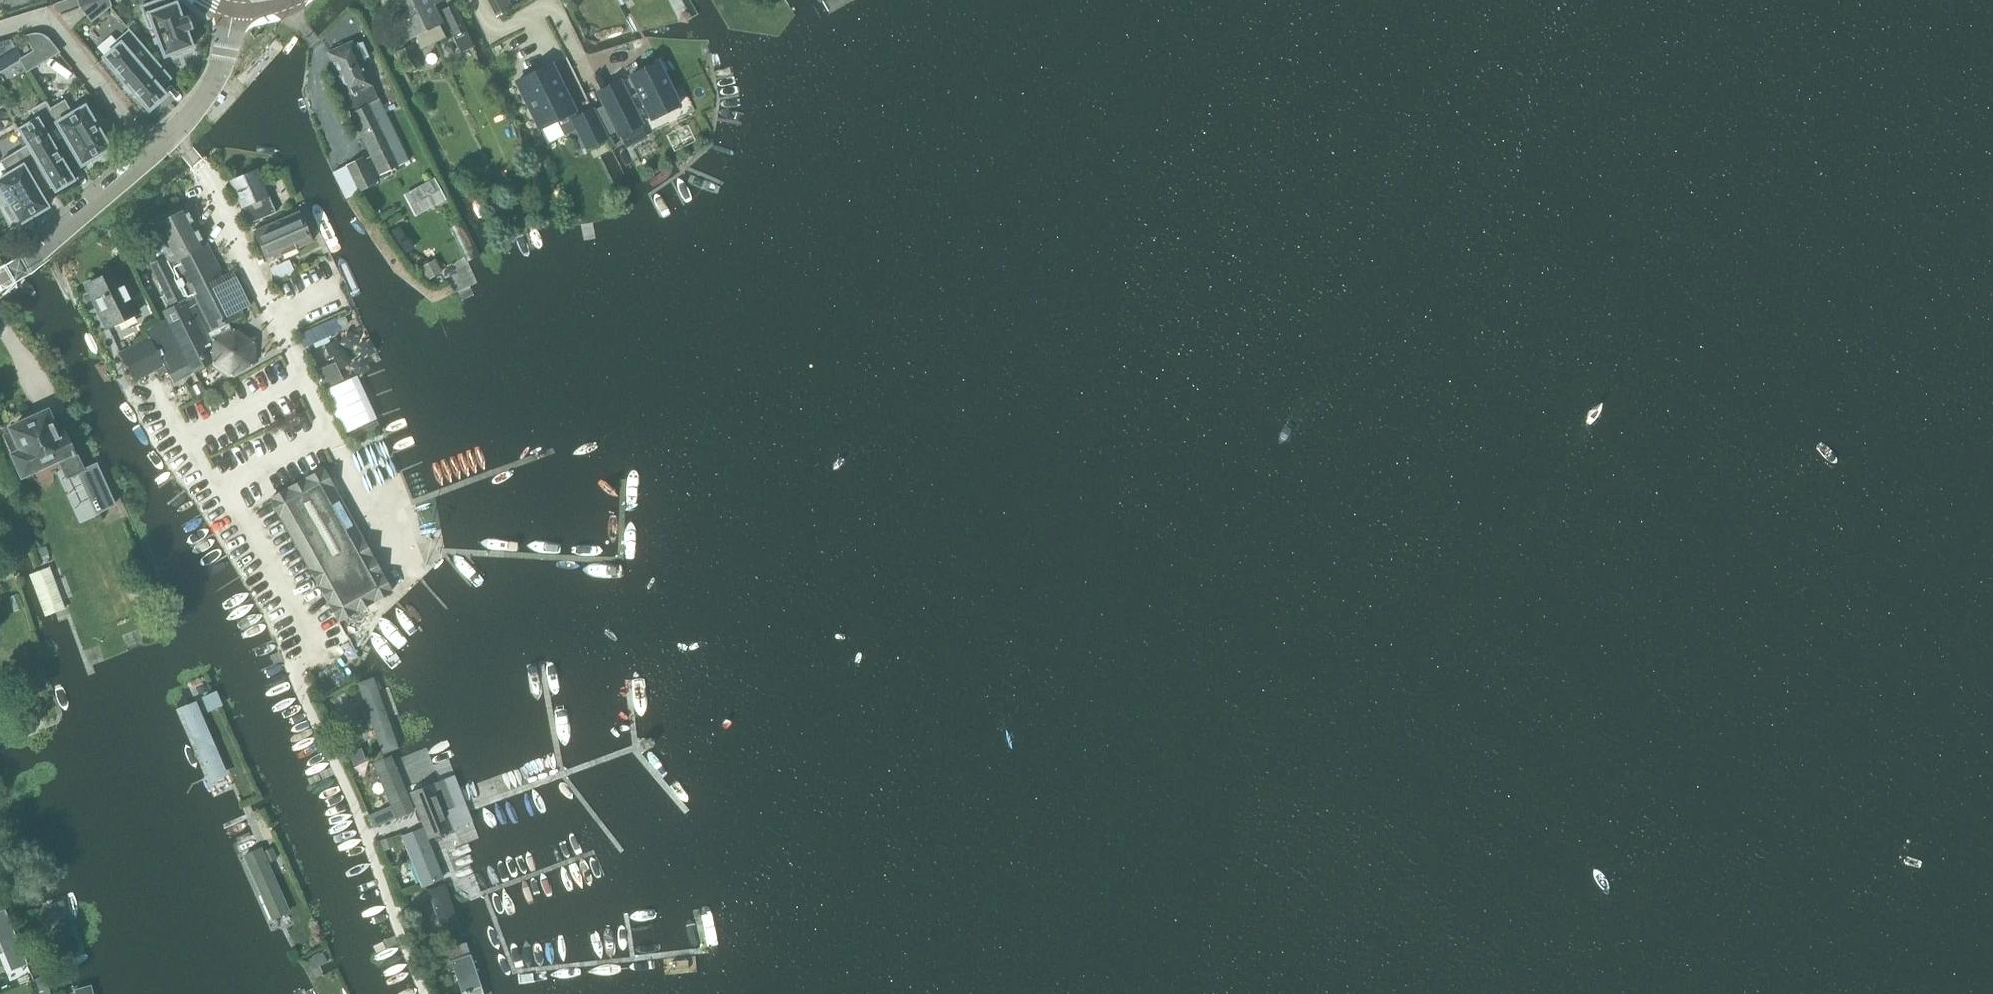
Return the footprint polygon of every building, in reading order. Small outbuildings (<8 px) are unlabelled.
[(101,0),(82,0),(84,5),(80,7),(81,8),(84,7),(101,0)] [(84,7),(88,17),(91,21),(111,6),(109,0),(101,0),(84,7)] [(164,0),(158,0),(141,6),(149,29),(153,28),(164,58),(193,47),(187,31),(193,29),(188,16),(182,18),(177,2),(166,6),(164,0)] [(412,42),(417,40),(421,50),(446,38),(440,25),(444,23),(435,5),(446,0),(392,0),(412,42)] [(496,18),(513,9),(509,0),(487,0),(496,18)] [(461,53),(475,46),(454,4),(442,10),(455,37),(453,37),(461,53)] [(350,56),(332,65),(341,84),(339,85),(345,96),(347,95),(352,107),(365,101),(369,109),(391,99),(380,78),(372,82),(358,54),(371,48),(360,25),(340,34),(350,56)] [(149,111),(166,96),(160,89),(172,79),(129,28),(128,29),(129,30),(117,40),(120,43),(103,58),(149,111)] [(34,51),(21,59),(21,60),(28,71),(59,53),(50,41),(48,39),(46,38),(44,36),(42,35),(40,35),(38,34),(35,34),(33,35),(31,35),(26,37),(34,51)] [(21,60),(21,59),(10,41),(0,44),(0,72),(21,60)] [(411,45),(398,51),(408,72),(420,66),(411,45)] [(658,60),(627,75),(650,122),(681,107),(658,60)] [(553,62),(515,81),(539,131),(577,112),(553,62)] [(621,79),(595,92),(618,137),(643,124),(621,79)] [(51,110),(51,109),(47,101),(32,110),(37,118),(18,129),(27,145),(28,144),(53,188),(55,192),(75,181),(62,158),(74,151),(74,150),(51,110)] [(74,150),(74,151),(82,164),(109,148),(100,134),(105,131),(98,119),(93,122),(85,107),(72,115),(64,102),(51,109),(51,110),(74,150)] [(594,107),(571,119),(585,148),(608,137),(594,107)] [(397,135),(371,147),(376,156),(373,157),(379,169),(382,168),(392,189),(399,185),(410,207),(439,193),(410,133),(398,138),(397,135)] [(53,188),(28,144),(27,145),(14,153),(14,154),(2,162),(9,174),(0,179),(0,189),(9,204),(4,207),(12,222),(18,218),(20,223),(47,207),(40,195),(53,188)] [(363,156),(346,165),(359,192),(376,183),(363,156)] [(276,213),(258,170),(230,181),(242,209),(245,208),(251,223),(276,213)] [(167,256),(150,264),(172,308),(164,311),(167,318),(194,372),(211,364),(231,377),(252,367),(254,343),(242,333),(232,328),(229,323),(239,317),(243,316),(240,310),(250,305),(233,271),(223,276),(188,208),(152,227),(167,256)] [(279,264),(300,255),(297,250),(312,243),(299,212),(255,232),(268,262),(277,258),(279,264)] [(443,272),(436,260),(420,268),(427,281),(443,272)] [(109,327),(137,313),(116,270),(88,284),(109,327)] [(167,318),(145,329),(174,383),(194,372),(167,318)] [(326,338),(320,326),(305,333),(311,345),(326,338)] [(136,380),(164,365),(149,337),(121,352),(136,380)] [(335,363),(314,372),(323,391),(343,381),(335,363)] [(51,422),(46,409),(28,417),(30,420),(11,429),(13,432),(5,435),(24,478),(59,463),(66,479),(78,474),(95,514),(113,506),(95,466),(83,471),(59,418),(51,422)] [(338,622),(343,620),(393,592),(324,468),(269,498),(338,622)] [(374,677),(357,683),(382,755),(399,749),(374,677)] [(202,714),(183,722),(208,780),(227,773),(202,714)] [(366,760),(361,751),(348,757),(352,766),(366,760)] [(396,819),(416,811),(392,755),(373,764),(396,819)] [(410,793),(428,839),(455,829),(447,810),(455,807),(443,779),(410,793)] [(389,820),(386,811),(374,816),(377,825),(389,820)] [(401,836),(422,888),(444,879),(423,827),(401,836)] [(384,851),(396,846),(392,837),(381,842),(384,851)] [(288,909),(261,851),(241,861),(266,918),(288,909)] [(445,883),(428,889),(445,941),(463,934),(445,883)] [(54,897),(35,903),(54,956),(73,949),(54,897)] [(448,948),(463,993),(483,993),(467,942),(448,948)]
